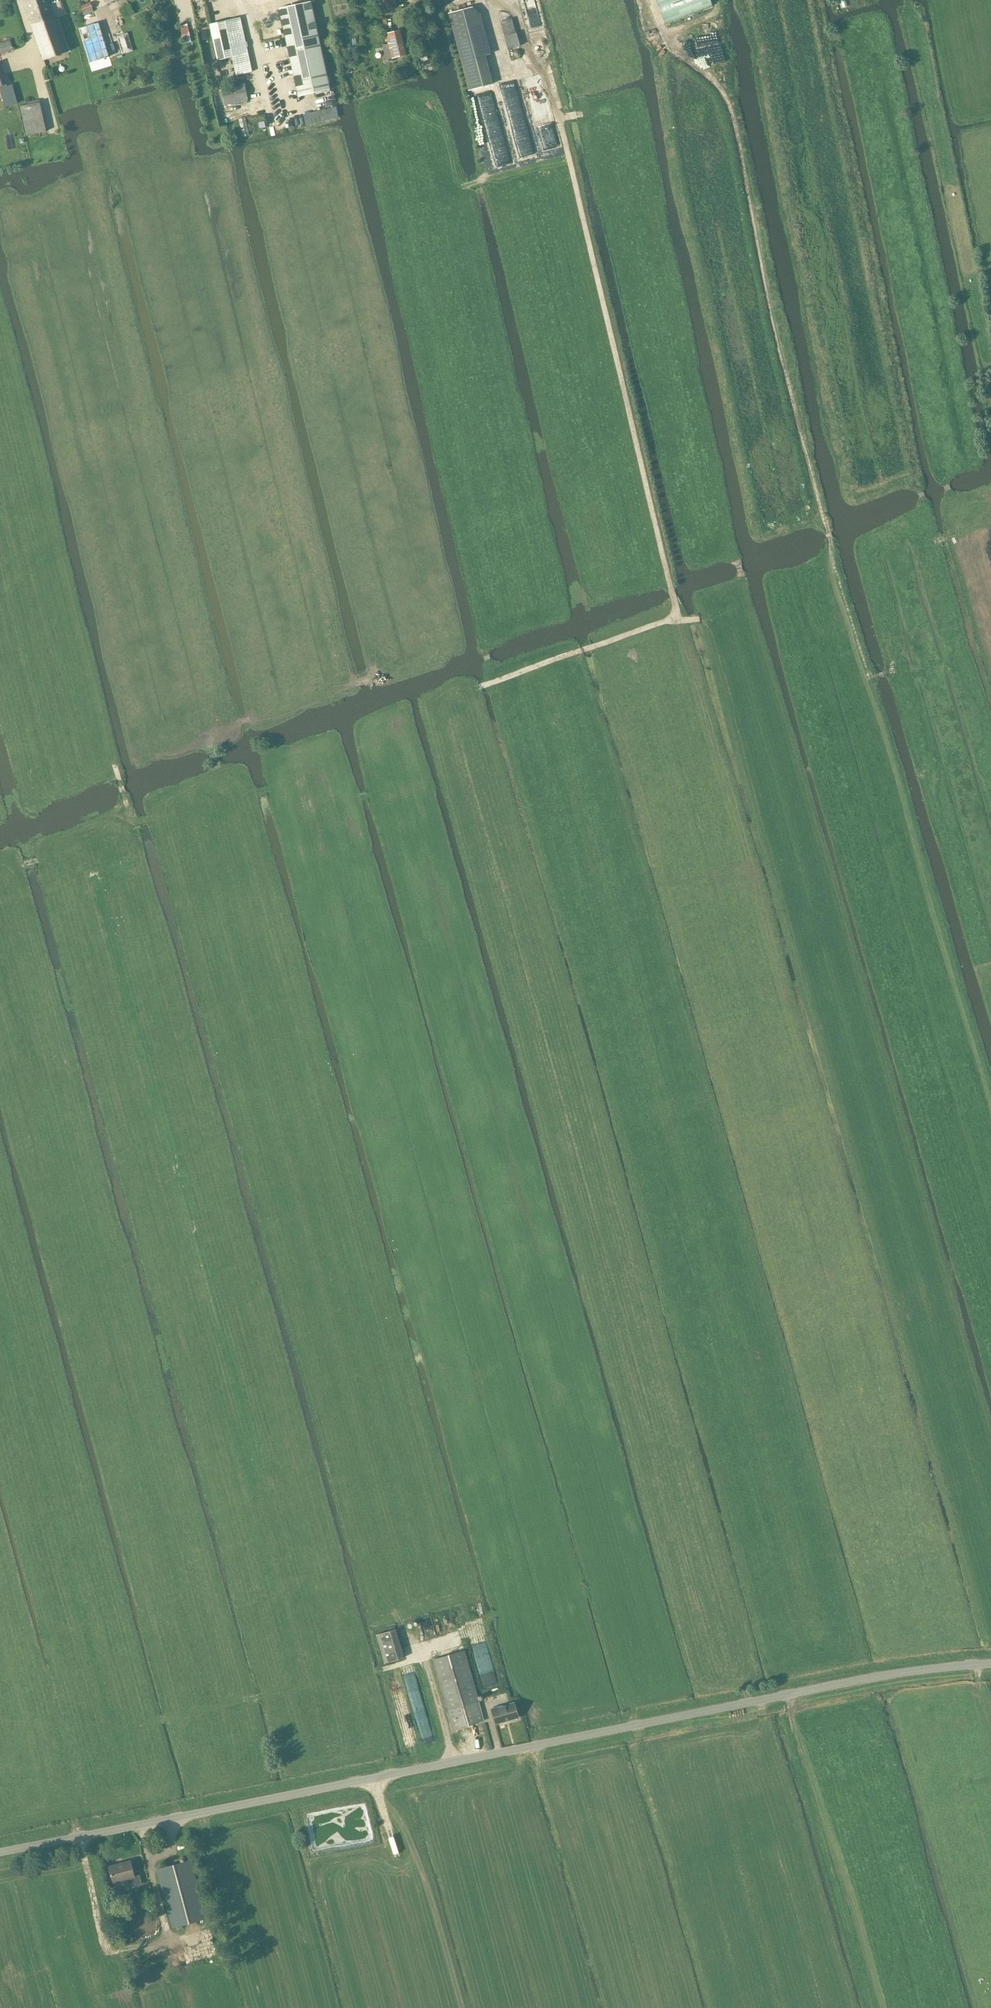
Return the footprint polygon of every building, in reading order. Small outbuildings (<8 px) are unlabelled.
[(68,52),(53,10),(51,11),(48,2),(48,0),(24,0),(23,0),(44,60),(68,52)] [(380,11),(396,7),(395,0),(377,0),(380,11)] [(665,24),(712,6),(710,0),(657,0),(665,24)] [(298,96),(330,90),(311,2),(279,9),(298,96)] [(92,5),(81,9),(83,17),(95,14),(92,5)] [(472,7),(448,13),(461,62),(484,56),(485,56),(491,54),(481,15),(472,7)] [(247,43),(246,41),(241,17),(210,24),(218,60),(233,57),(237,75),(252,72),(247,48),(248,46),(247,43)] [(512,19),(501,22),(509,49),(519,46),(520,46),(516,33),(512,19)] [(103,23),(80,29),(91,72),(114,66),(103,23)] [(191,42),(187,24),(179,25),(183,43),(191,42)] [(386,34),(392,58),(408,54),(402,30),(386,34)] [(0,44),(0,54),(13,50),(10,41),(0,44)] [(0,85),(0,88),(3,101),(10,99),(6,82),(0,85)] [(224,105),(248,101),(245,84),(221,88),(224,105)] [(42,105),(21,108),(26,138),(48,135),(42,105)] [(10,121),(7,109),(1,110),(0,106),(0,123),(10,121)] [(484,1721),(479,1701),(464,1650),(433,1659),(453,1730),(484,1721)] [(519,1717),(514,1702),(491,1709),(496,1723),(519,1717)] [(132,1886),(141,1884),(139,1874),(134,1876),(130,1860),(108,1866),(113,1882),(129,1878),(132,1886)] [(172,1927),(206,1918),(190,1860),(157,1869),(172,1927)]
